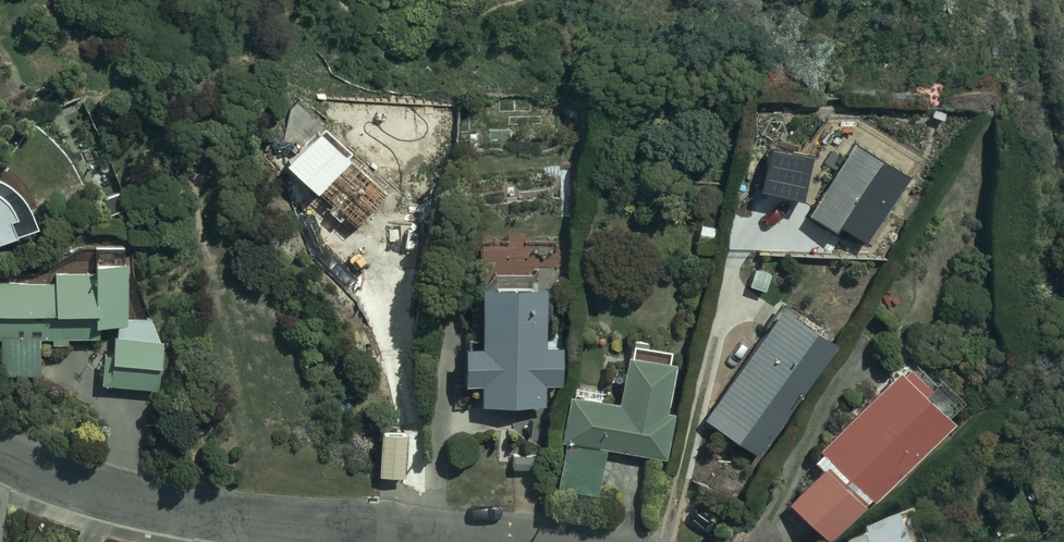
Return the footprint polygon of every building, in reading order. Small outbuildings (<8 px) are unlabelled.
[(295,151),(286,160),(316,189),(318,186),(334,202),(331,205),(339,213),(345,207),(357,219),(390,185),(315,112),(286,142),(295,151)] [(34,216),(34,213),(33,211),(33,209),(32,207),(31,205),(31,203),(30,201),(29,199),(28,197),(27,194),(26,192),(25,191),(23,189),(22,187),(21,185),(19,183),(18,182),(16,180),(14,178),(13,177),(11,176),(9,174),(7,173),(6,172),(4,170),(2,169),(0,168),(0,227),(34,216)] [(125,239),(98,240),(98,259),(96,259),(96,264),(59,264),(58,274),(0,274),(0,330),(2,330),(2,367),(45,367),(45,332),(54,332),(54,337),(72,337),(72,331),(105,331),(105,322),(113,322),(112,341),(101,340),(99,380),(162,384),(164,334),(153,310),(128,310),(128,257),(125,257),(125,239)] [(546,280),(481,280),(481,338),(466,338),(466,374),(483,374),(483,394),(546,394),(546,373),(562,372),(562,336),(546,336),(546,280)] [(782,301),(704,410),(757,448),(835,339),(782,301)] [(620,398),(572,390),(564,433),(568,434),(560,474),(600,482),(608,439),(667,450),(675,407),(665,405),(674,357),(669,356),(671,346),(636,339),(634,351),(629,350),(620,398)] [(790,493),(829,533),(949,417),(919,386),(926,380),(910,363),(904,369),(900,365),(822,441),(825,444),(817,451),(825,459),(790,493)] [(406,428),(380,428),(381,468),(406,468),(406,428)] [(913,512),(868,529),(872,541),(871,541),(924,541),(913,512)]
